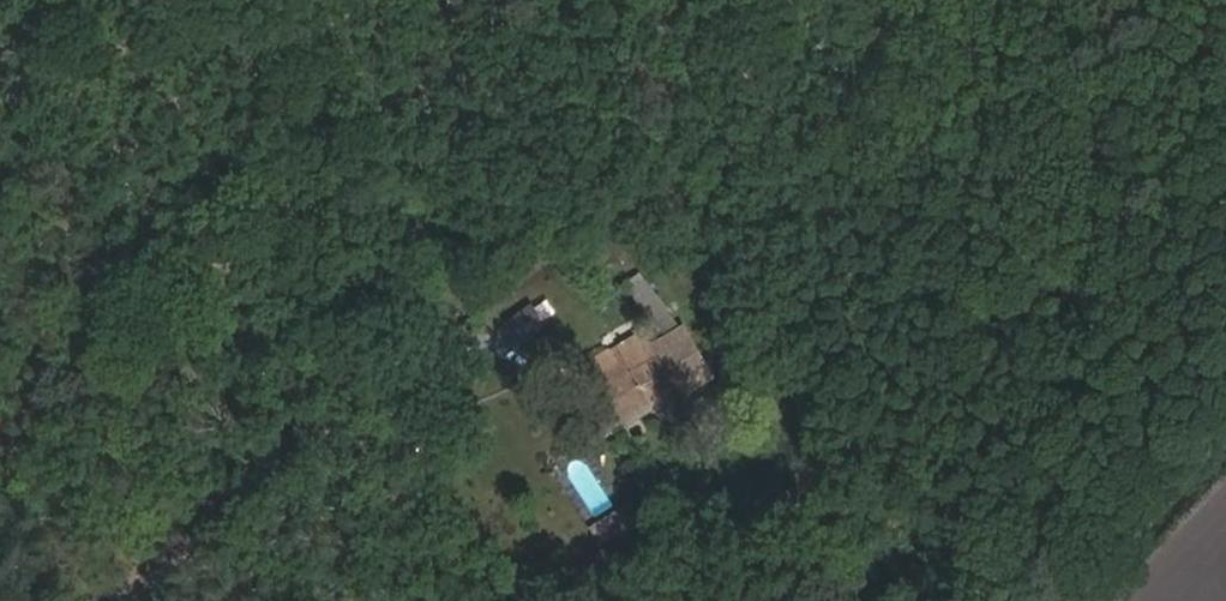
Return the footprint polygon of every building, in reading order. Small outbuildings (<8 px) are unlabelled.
[(651,360),(682,337),(653,293),(621,313),(626,322),(651,360)] [(528,343),(563,319),(546,294),(511,318),(528,343)] [(574,329),(550,345),(566,370),(586,400),(651,360),(626,322),(585,347),(574,329)] [(630,387),(639,397),(665,379),(651,360),(586,400),(594,412),(630,387)] [(565,415),(586,400),(566,370),(545,384),(565,415)] [(629,503),(593,518),(601,537),(637,522),(629,503)]
